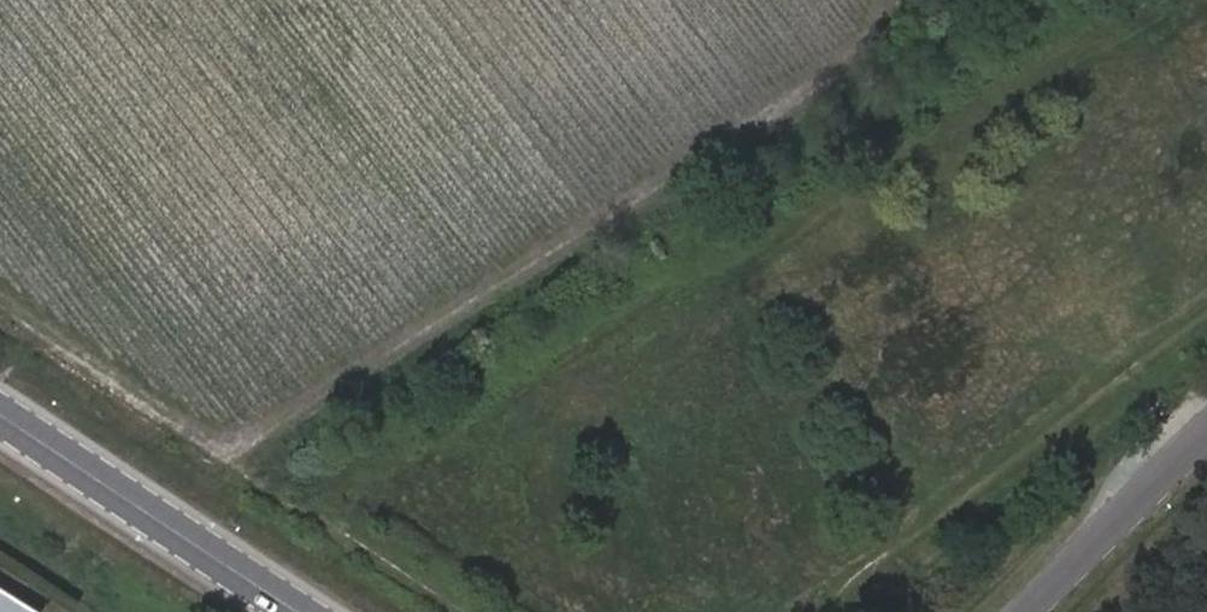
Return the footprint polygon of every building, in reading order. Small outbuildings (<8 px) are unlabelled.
[(0,589),(0,607),(8,611),(36,611),(0,589)]
